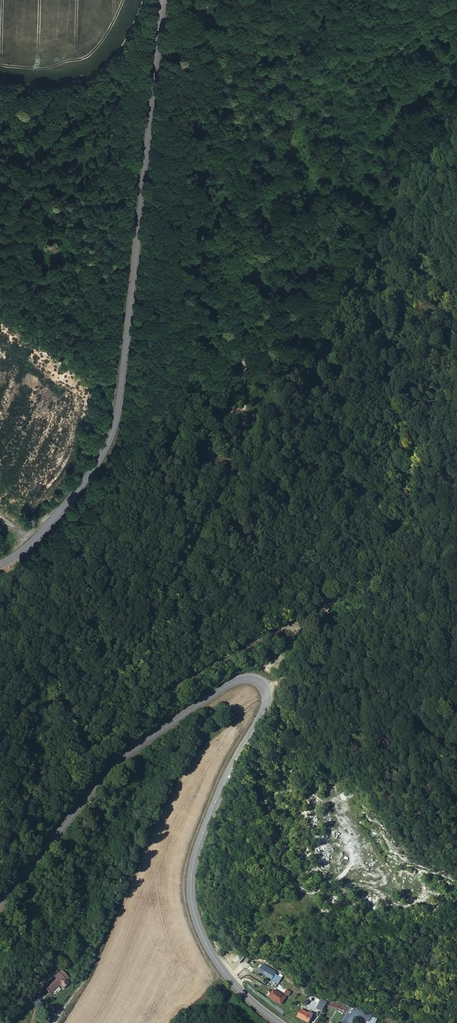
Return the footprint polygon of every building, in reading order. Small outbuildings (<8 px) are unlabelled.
[(278,983),(282,977),(275,973),(277,971),(263,963),(258,971),(278,983)] [(60,967),(57,969),(65,978),(68,976),(60,967)] [(57,969),(45,981),(52,989),(59,983),(62,986),(67,982),(65,979),(65,978),(57,969)] [(52,989),(45,981),(41,983),(48,992),(52,989)] [(270,998),(282,1006),(286,999),(274,991),(270,998)] [(24,1001),(29,1004),(34,997),(30,993),(24,1001)] [(322,1008),(324,1009),(328,1002),(322,998),(316,1008),(320,1011),(322,1008)] [(330,1001),(329,1006),(344,1010),(345,1005),(330,1001)] [(358,1015),(360,1011),(355,1009),(351,1007),(342,1022),(354,1022),(358,1015)] [(305,1022),(310,1022),(314,1016),(309,1013),(310,1012),(303,1008),(297,1018),(305,1022)]
